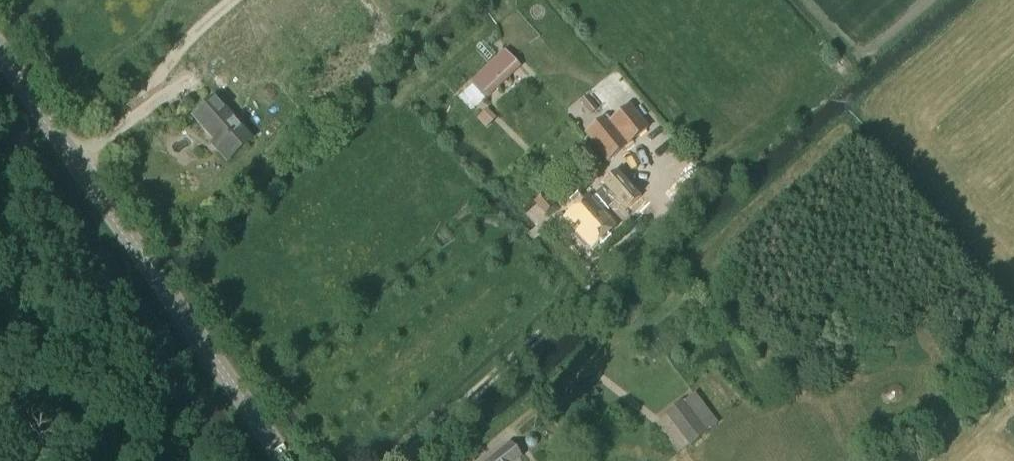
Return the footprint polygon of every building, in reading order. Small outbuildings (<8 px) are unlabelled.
[(492,61),(452,91),(471,113),(524,66),(502,41),(485,54),(492,61)] [(588,96),(580,102),(591,115),(599,109),(588,96)] [(227,161),(251,140),(215,99),(194,118),(219,146),(216,149),(227,161)] [(605,117),(584,134),(607,163),(650,129),(631,105),(609,122),(605,117)] [(543,215),(554,206),(543,194),(533,202),(543,215)] [(591,249),(617,226),(589,194),(563,218),(591,249)] [(690,446),(706,434),(706,433),(721,421),(698,391),(666,415),(690,446)] [(522,459),(509,443),(487,460),(519,460),(522,459)]
